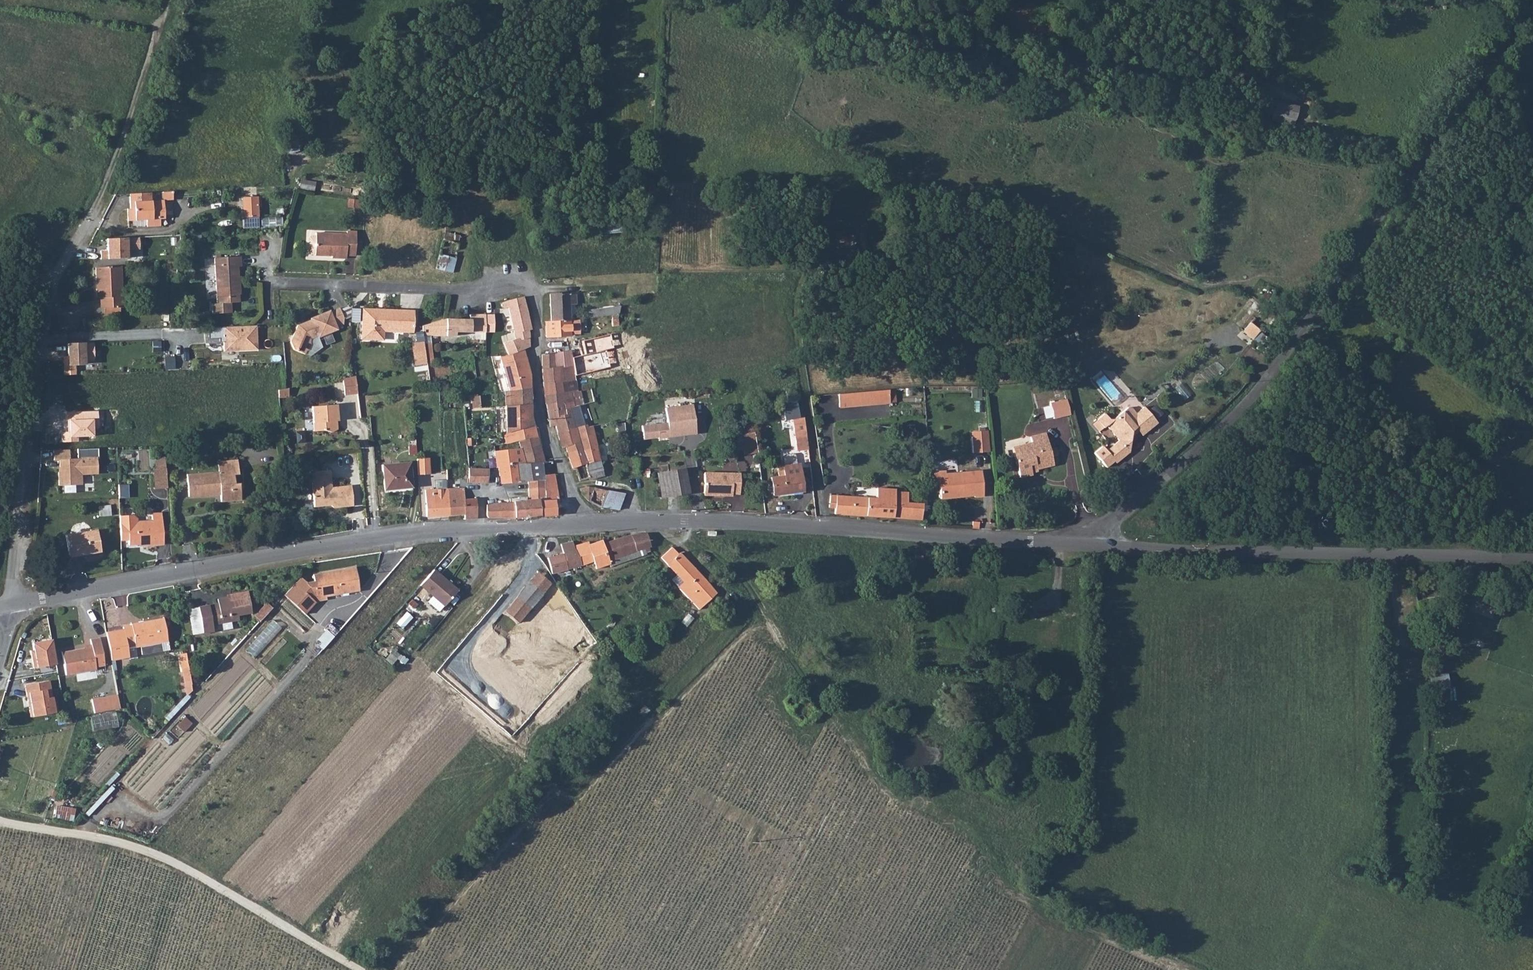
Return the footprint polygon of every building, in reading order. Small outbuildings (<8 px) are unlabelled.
[(1278,112),(1277,117),(1299,122),(1300,116),(1302,104),(1274,98),(1272,110),(1278,112)] [(128,195),(129,204),(132,203),(132,209),(125,209),(126,222),(145,220),(145,226),(159,225),(159,219),(163,219),(162,200),(150,201),(150,193),(128,195)] [(251,208),(257,208),(256,197),(241,198),(243,218),(251,218),(251,208)] [(263,217),(263,226),(283,227),(284,218),(263,217)] [(326,255),(326,253),(331,253),(331,256),(331,258),(345,258),(346,255),(355,255),(356,232),(346,232),(346,234),(315,233),(315,236),(314,254),(314,255),(326,255)] [(442,239),(459,243),(461,236),(444,232),(442,239)] [(435,268),(452,272),(459,243),(442,239),(435,268)] [(216,279),(235,278),(235,267),(241,267),(240,256),(215,258),(216,279)] [(121,266),(97,267),(98,298),(102,298),(102,308),(104,307),(121,307),(123,307),(121,266)] [(216,279),(216,299),(226,299),(227,303),(231,303),(239,303),(239,294),(240,294),(240,277),(235,278),(216,279)] [(551,319),(568,318),(568,302),(574,302),(574,292),(549,293),(551,319)] [(503,307),(508,306),(510,313),(526,309),(523,296),(512,299),(502,302),(503,307)] [(227,303),(217,304),(212,304),(212,314),(232,313),(231,303),(227,303)] [(343,317),(343,318),(351,314),(351,304),(339,309),(343,317)] [(581,309),(581,317),(611,315),(618,314),(620,306),(581,309)] [(121,307),(104,307),(105,315),(121,314),(121,307)] [(329,311),(333,321),(343,317),(339,309),(338,307),(329,311)] [(352,322),(362,322),(362,308),(353,308),(352,322)] [(294,350),(295,349),(305,353),(306,350),(310,349),(311,343),(310,340),(311,337),(317,335),(317,337),(336,329),(336,326),(343,323),(343,318),(343,317),(333,321),(329,311),(329,309),(310,318),(310,319),(298,324),(292,342),(294,350)] [(368,309),(365,337),(361,338),(381,338),(382,330),(412,331),(413,310),(383,309),(383,312),(375,311),(375,309),(368,309)] [(507,334),(508,342),(529,337),(528,329),(531,328),(526,309),(510,313),(510,316),(514,332),(507,334)] [(503,318),(507,334),(514,332),(510,316),(503,318)] [(421,325),(422,332),(423,332),(423,334),(426,334),(426,331),(429,331),(429,335),(445,335),(445,331),(466,331),(467,318),(445,318),(443,319),(428,323),(421,325)] [(545,320),(546,334),(561,334),(569,333),(569,328),(568,318),(551,319),(545,320)] [(1256,339),(1261,330),(1250,323),(1245,332),(1256,339)] [(256,326),(223,327),(223,351),(257,350),(256,326)] [(504,343),(506,353),(523,348),(529,346),(529,337),(508,342),(504,343)] [(75,366),(93,365),(92,342),(66,344),(66,366),(62,366),(63,375),(75,375),(75,366)] [(413,343),(416,363),(426,362),(423,342),(413,343)] [(508,390),(530,387),(530,375),(523,348),(506,353),(507,355),(502,356),(499,356),(508,390)] [(553,352),(554,366),(558,366),(572,364),(570,350),(553,352)] [(542,367),(554,366),(553,352),(541,353),(542,367)] [(543,382),(545,394),(570,392),(577,391),(572,364),(558,366),(559,381),(543,382)] [(542,367),(543,382),(559,381),(558,366),(554,366),(542,367)] [(342,377),(344,393),(357,391),(355,374),(349,375),(342,377)] [(504,391),(504,405),(531,404),(530,387),(508,390),(505,391),(504,391)] [(860,391),(861,406),(890,404),(889,389),(860,391)] [(838,393),(839,407),(861,406),(860,391),(838,393)] [(545,394),(546,403),(560,401),(562,403),(564,406),(566,413),(568,413),(579,411),(578,406),(574,406),(570,392),(545,394)] [(1067,400),(1051,404),(1055,419),(1071,416),(1067,400)] [(546,403),(550,426),(556,424),(558,432),(572,428),(568,413),(566,413),(564,406),(562,403),(560,401),(546,403)] [(504,405),(505,418),(531,415),(531,404),(504,405)] [(697,435),(692,405),(665,407),(667,423),(642,427),(645,441),(697,435)] [(312,407),(313,432),(325,432),(330,433),(336,431),(335,421),(331,421),(331,416),(336,415),(336,406),(312,407)] [(1106,451),(1114,462),(1116,464),(1130,452),(1127,449),(1130,447),(1131,438),(1129,435),(1135,429),(1138,432),(1141,436),(1151,428),(1150,427),(1156,421),(1144,407),(1136,414),(1131,408),(1126,408),(1113,419),(1110,418),(1105,412),(1098,418),(1104,426),(1107,424),(1120,439),(1106,451)] [(568,413),(572,428),(576,427),(584,424),(579,411),(568,413)] [(505,418),(505,432),(534,425),(531,417),(531,415),(505,418)] [(790,419),(795,451),(807,449),(802,417),(790,419)] [(576,427),(578,437),(579,441),(591,437),(593,436),(591,427),(588,428),(586,424),(584,424),(576,427)] [(503,433),(504,443),(517,439),(537,434),(534,425),(505,432),(503,433)] [(558,432),(561,448),(565,446),(579,441),(578,437),(576,427),(572,428),(558,432)] [(736,450),(744,449),(745,455),(758,453),(755,430),(733,434),(736,450)] [(972,436),(973,452),(990,451),(988,430),(979,430),(979,436),(972,436)] [(517,439),(519,445),(524,463),(544,460),(537,434),(517,439)] [(1016,456),(1021,477),(1033,475),(1032,469),(1036,468),(1037,470),(1054,466),(1052,458),(1058,457),(1056,449),(1051,450),(1047,434),(1032,438),(1034,446),(1030,447),(1029,443),(1016,446),(1018,456),(1016,456)] [(565,446),(568,456),(594,447),(595,447),(593,436),(591,437),(579,441),(565,446)] [(493,451),(495,462),(496,467),(506,465),(515,464),(524,463),(519,445),(493,451)] [(568,456),(573,468),(576,468),(598,460),(596,450),(595,447),(594,447),(568,456)] [(1106,451),(1105,449),(1098,455),(1108,467),(1114,462),(1106,451)] [(784,459),(785,467),(797,465),(796,457),(794,455),(785,456),(784,459)] [(97,474),(96,457),(57,460),(59,486),(82,484),(81,475),(97,474)] [(417,458),(418,475),(429,474),(428,458),(417,458)] [(189,494),(221,492),(221,502),(241,500),(241,489),(232,490),(232,485),(235,484),(235,474),(239,474),(238,460),(218,461),(219,471),(187,473),(189,494)] [(515,464),(518,481),(527,480),(543,479),(543,475),(553,474),(551,460),(544,460),(524,463),(515,464)] [(576,468),(577,472),(578,477),(579,481),(587,479),(588,479),(602,476),(598,460),(576,468)] [(382,466),(384,490),(411,488),(409,463),(382,466)] [(496,467),(503,483),(518,481),(515,464),(506,465),(496,467)] [(166,465),(154,465),(156,486),(168,485),(166,465)] [(772,478),(775,497),(803,492),(801,474),(799,465),(797,465),(785,467),(783,467),(784,477),(772,478)] [(467,468),(461,469),(462,480),(472,480),(487,480),(487,467),(483,467),(467,468)] [(658,473),(662,497),(689,493),(684,468),(658,473)] [(947,478),(963,477),(965,494),(974,494),(974,497),(983,496),(981,471),(946,473),(947,478)] [(312,473),(314,507),(326,506),(328,503),(332,503),(332,506),(335,508),(353,507),(351,487),(332,488),(330,472),(312,473)] [(727,474),(705,473),(704,495),(722,496),(722,493),(730,493),(727,474)] [(239,474),(235,474),(235,484),(232,485),(232,490),(241,489),(239,474)] [(541,516),(555,515),(554,506),(560,505),(559,499),(558,499),(553,474),(543,475),(543,479),(546,504),(540,504),(541,516)] [(727,474),(730,493),(739,494),(740,474),(727,474)] [(947,478),(947,485),(940,486),(941,498),(963,497),(963,494),(965,494),(963,477),(947,478)] [(486,504),(487,515),(488,517),(514,519),(541,516),(540,504),(546,504),(543,479),(527,480),(529,500),(486,504)] [(580,488),(582,494),(587,500),(594,504),(600,507),(601,507),(617,510),(624,494),(610,491),(595,487),(587,486),(580,488)] [(427,516),(448,515),(447,488),(425,490),(427,516)] [(447,488),(448,515),(464,514),(464,520),(476,518),(475,499),(463,499),(463,488),(447,488)] [(830,503),(835,504),(834,514),(921,520),(922,504),(907,503),(908,493),(895,492),(895,489),(877,488),(876,498),(830,496),(830,503)] [(112,505),(101,505),(101,516),(112,515),(112,505)] [(133,514),(134,542),(143,541),(143,543),(163,542),(162,511),(151,511),(152,519),(136,519),(136,517),(133,514)] [(119,514),(120,539),(128,538),(128,542),(134,542),(133,514),(132,513),(119,514)] [(65,535),(69,556),(100,551),(96,529),(65,535)] [(603,543),(609,561),(615,558),(617,564),(624,561),(622,556),(628,554),(630,559),(645,553),(644,549),(650,546),(650,545),(646,533),(630,534),(603,543)] [(574,546),(581,565),(593,561),(596,568),(610,564),(609,561),(603,543),(602,540),(589,544),(589,542),(574,546)] [(573,541),(561,544),(563,554),(547,558),(552,573),(560,571),(573,567),(574,569),(576,569),(575,566),(581,565),(574,546),(573,541)] [(661,558),(667,564),(670,561),(679,553),(673,546),(661,558)] [(667,564),(683,582),(678,587),(692,601),(697,597),(700,600),(705,605),(716,593),(707,582),(697,572),(679,553),(670,561),(667,564)] [(331,572),(342,578),(355,585),(352,569),(331,572)] [(442,605),(443,606),(457,590),(433,570),(419,586),(431,596),(426,601),(437,611),(442,605)] [(295,610),(301,616),(315,601),(323,600),(323,596),(327,596),(342,578),(331,572),(329,573),(295,610)] [(530,581),(543,593),(546,595),(554,586),(538,572),(530,581)] [(280,597),(295,610),(329,573),(311,575),(311,582),(302,583),(297,579),(280,597)] [(327,596),(356,591),(355,585),(342,578),(327,596)] [(530,581),(511,603),(524,615),(526,613),(543,593),(530,581)] [(196,608),(201,633),(211,631),(210,625),(230,621),(229,616),(250,613),(245,591),(230,594),(230,596),(216,599),(217,604),(196,608)] [(692,601),(696,605),(700,600),(697,597),(692,601)] [(262,619),(272,608),(267,603),(257,615),(262,619)] [(196,608),(186,609),(190,635),(201,633),(196,608)] [(122,629),(104,631),(109,659),(127,656),(125,646),(133,645),(133,646),(166,640),(162,618),(129,623),(130,625),(122,626),(122,629)] [(276,621),(247,648),(255,657),(284,629),(276,621)] [(65,676),(95,671),(95,669),(103,667),(98,639),(89,640),(90,648),(61,654),(65,676)] [(51,640),(31,644),(35,669),(56,666),(51,640)] [(166,640),(133,646),(134,650),(138,654),(168,648),(166,640)] [(179,675),(185,674),(186,692),(192,691),(190,653),(177,654),(179,675)] [(1449,687),(1450,672),(1431,672),(1431,685),(1438,685),(1438,700),(1455,700),(1455,687),(1449,687)] [(30,719),(54,714),(48,681),(24,686),(30,719)] [(90,699),(93,714),(118,709),(116,698),(116,695),(90,699)] [(56,818),(75,821),(76,808),(58,805),(56,818)]
